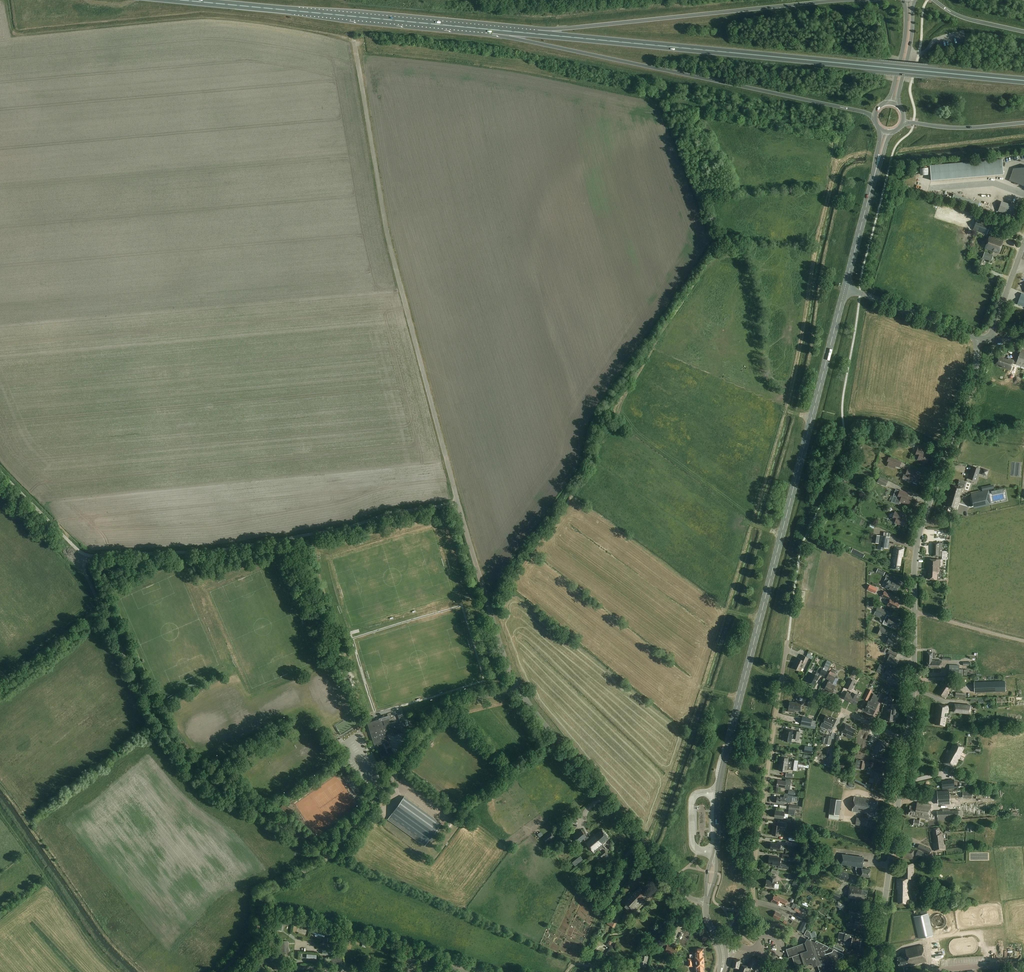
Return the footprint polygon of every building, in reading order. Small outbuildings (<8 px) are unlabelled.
[(1003,174),(1002,159),(930,165),(932,180),(1003,174)] [(1013,168),(1009,181),(1023,186),(1023,167),(1013,168)] [(980,202),(954,194),(952,199),(978,207),(980,202)] [(1011,205),(1002,201),(998,211),(1013,216),(1017,205),(1012,203),(1011,205)] [(990,225),(977,220),(973,230),(987,235),(990,225)] [(1003,240),(989,235),(985,248),(999,253),(1003,240)] [(994,255),(985,252),(982,259),(991,262),(994,255)] [(1021,349),(1016,365),(1023,367),(1023,349),(1021,349)] [(1007,360),(998,357),(996,364),(1002,366),(1002,367),(1011,370),(1014,360),(1008,358),(1007,360)] [(924,450),(918,448),(915,455),(919,456),(918,459),(927,463),(930,455),(923,453),(924,450)] [(902,462),(889,457),(886,463),(888,463),(887,466),(895,469),(896,466),(899,467),(902,462)] [(980,469),(972,466),(968,479),(976,481),(980,469)] [(914,471),(908,468),(906,474),(904,473),(902,479),(907,481),(908,480),(913,482),(913,483),(917,484),(920,476),(913,474),(914,471)] [(880,477),(878,482),(886,486),(889,481),(880,477)] [(953,485),(950,494),(950,495),(959,497),(962,488),(953,485)] [(896,490),(894,496),(897,497),(895,502),(895,503),(899,505),(900,503),(900,501),(909,505),(912,497),(905,495),(906,492),(900,490),(900,491),(896,490)] [(992,507),(989,490),(971,493),(974,511),(992,507)] [(950,495),(950,494),(949,495),(948,495),(947,497),(948,498),(947,500),(945,506),(957,509),(960,497),(959,497),(950,495)] [(901,514),(895,511),(892,519),(896,520),(895,523),(904,526),(907,519),(900,517),(901,514)] [(890,533),(884,532),(884,536),(879,535),(878,546),(889,548),(890,533)] [(942,543),(933,542),(932,556),(942,556),(942,543)] [(904,548),(895,547),(891,568),(900,569),(902,556),(903,556),(904,548)] [(940,559),(927,559),(926,569),(928,569),(928,579),(937,579),(937,573),(939,573),(940,559)] [(892,576),(886,574),(885,576),(886,577),(883,582),(887,584),(885,587),(896,592),(900,584),(890,580),(892,576)] [(895,596),(884,591),(882,596),(890,600),(887,605),(897,610),(900,603),(893,599),(895,596)] [(887,611),(871,603),(869,607),(876,610),(875,611),(885,616),(887,611)] [(900,621),(887,615),(886,617),(883,623),(891,627),(892,625),(897,627),(900,621)] [(886,629),(879,626),(876,633),(880,635),(881,632),(884,634),(886,629)] [(894,638),(887,635),(886,637),(888,638),(886,643),(896,648),(899,641),(894,638)] [(343,639),(342,636),(333,638),(336,652),(340,651),(339,646),(340,646),(339,640),(343,639)] [(897,654),(889,650),(888,653),(890,654),(886,663),(896,667),(899,660),(894,658),(895,656),(896,657),(897,654)] [(815,654),(809,651),(806,657),(803,655),(801,659),(797,657),(795,661),(796,662),(793,668),(800,671),(804,663),(806,664),(809,658),(812,659),(815,654)] [(942,661),(932,660),(927,660),(926,667),(933,668),(933,669),(941,669),(942,661)] [(960,665),(950,665),(949,676),(964,676),(964,669),(959,669),(960,665)] [(893,671),(887,668),(884,674),(888,676),(886,680),(896,684),(899,678),(892,674),(893,671)] [(827,671),(822,669),(819,673),(817,672),(815,675),(812,673),(808,681),(815,684),(817,680),(820,674),(825,676),(827,671)] [(858,675),(852,672),(845,687),(852,691),(856,681),(855,681),(858,675)] [(836,677),(829,674),(826,679),(831,681),(830,683),(828,682),(825,688),(829,690),(829,691),(832,693),(837,683),(834,682),(836,677)] [(1006,691),(1006,681),(975,682),(975,692),(1006,691)] [(951,688),(943,682),(941,686),(943,687),(941,689),(940,688),(937,692),(946,698),(949,693),(948,692),(951,688)] [(872,691),(869,689),(864,699),(868,701),(872,691)] [(859,698),(847,692),(844,699),(856,705),(859,698)] [(868,713),(876,697),(873,695),(870,702),(868,702),(867,704),(865,703),(862,710),(868,713)] [(879,698),(876,697),(868,713),(873,715),(878,705),(879,702),(877,701),(879,698)] [(801,702),(796,701),(795,702),(790,701),(788,708),(796,709),(796,710),(800,711),(801,702)] [(885,712),(884,717),(887,717),(886,720),(893,721),(894,714),(897,714),(898,710),(897,710),(898,704),(891,703),(890,712),(885,712)] [(971,705),(954,703),(953,713),(971,714),(971,705)] [(936,716),(935,724),(945,726),(946,717),(947,717),(949,706),(937,704),(935,715),(936,716)] [(831,718),(826,715),(823,721),(829,724),(829,726),(833,727),(837,719),(832,717),(831,718)] [(812,719),(802,717),(800,726),(810,728),(812,719)] [(380,722),(379,719),(367,723),(373,742),(374,745),(377,744),(383,762),(395,758),(387,735),(391,733),(392,736),(405,732),(405,729),(406,729),(404,720),(399,721),(400,724),(397,725),(396,722),(390,723),(389,719),(380,722)] [(851,726),(846,724),(842,732),(846,734),(847,733),(853,736),(856,730),(851,727),(851,726)] [(794,727),(789,726),(788,730),(785,729),(784,735),(785,735),(784,741),(791,742),(792,738),(799,739),(800,731),(793,730),(794,727)] [(823,737),(821,743),(824,743),(830,745),(832,736),(826,734),(826,738),(823,737)] [(886,744),(878,740),(876,744),(877,744),(874,751),(880,754),(883,748),(884,749),(886,744)] [(964,747),(955,742),(949,753),(948,753),(943,764),(954,768),(960,756),(964,747)] [(780,764),(790,765),(790,764),(788,764),(789,758),(786,758),(786,755),(783,754),(782,755),(782,757),(781,757),(780,764)] [(866,761),(856,760),(855,768),(864,769),(866,761)] [(883,772),(874,771),(873,778),(874,779),(873,783),(880,784),(881,778),(882,778),(883,772)] [(360,786),(351,773),(344,778),(353,791),(360,786)] [(352,806),(356,804),(338,775),(334,778),(336,781),(338,779),(340,781),(339,782),(342,786),(340,787),(352,806)] [(791,780),(786,779),(786,781),(778,780),(777,787),(785,788),(785,789),(789,789),(791,780)] [(955,788),(954,779),(948,780),(948,781),(942,781),(943,789),(955,788)] [(950,801),(949,790),(937,791),(938,802),(950,801)] [(784,794),(784,798),(777,797),(776,803),(784,804),(785,802),(787,803),(792,802),(793,796),(784,794)] [(389,817),(388,819),(425,846),(441,824),(404,797),(389,817)] [(871,799),(854,797),(852,811),(862,813),(862,818),(857,817),(856,825),(866,826),(867,813),(871,814),(871,813),(876,813),(878,802),(873,801),(871,799)] [(842,800),(831,799),(829,814),(840,815),(842,800)] [(931,805),(917,803),(917,807),(911,806),(909,814),(915,815),(915,817),(929,819),(931,805)] [(959,820),(959,810),(937,811),(938,821),(959,820)] [(775,817),(782,818),(782,821),(788,822),(789,819),(784,818),(785,812),(775,811),(775,817)] [(786,823),(778,821),(778,825),(774,825),(772,835),(779,836),(780,827),(786,827),(786,823)] [(940,833),(939,828),(933,829),(934,842),(933,843),(935,850),(944,849),(942,833),(940,833)] [(609,838),(602,830),(595,835),(593,834),(588,839),(586,837),(586,836),(581,830),(579,832),(578,831),(573,836),(579,844),(582,841),(581,841),(584,839),(586,841),(585,841),(594,853),(604,845),(603,844),(606,841),(609,838)] [(555,837),(551,831),(543,838),(547,844),(550,841),(555,837)] [(781,842),(777,842),(777,844),(771,843),(770,850),(780,851),(781,842)] [(919,845),(917,849),(930,854),(931,850),(919,845)] [(914,850),(904,849),(903,858),(913,860),(914,850)] [(611,857),(605,850),(600,854),(606,861),(611,857)] [(864,857),(842,855),(841,864),(856,866),(856,868),(856,870),(856,872),(857,873),(857,874),(858,875),(859,875),(859,876),(870,877),(871,870),(862,868),(862,867),(864,857)] [(781,858),(769,856),(768,864),(779,865),(778,868),(788,869),(789,865),(780,864),(781,858)] [(914,864),(905,864),(905,879),(897,879),(897,889),(899,889),(899,903),(909,903),(909,878),(913,878),(914,864)] [(849,874),(839,870),(837,877),(847,881),(849,874)] [(776,877),(770,876),(770,880),(767,880),(766,886),(774,888),(779,888),(779,884),(775,883),(775,881),(776,882),(776,877)] [(859,888),(850,886),(849,897),(861,899),(867,899),(868,890),(858,889),(859,888)] [(646,895),(639,888),(633,894),(630,894),(623,901),(634,911),(642,902),(641,901),(644,899),(643,898),(646,895)] [(841,895),(835,892),(832,898),(839,901),(841,895)] [(777,896),(774,895),(771,901),(778,905),(780,902),(786,905),(788,901),(777,896)] [(846,906),(838,901),(836,906),(843,910),(846,906)] [(802,908),(797,905),(795,909),(800,911),(797,916),(805,920),(808,914),(806,913),(806,911),(802,909),(802,908)] [(619,914),(614,911),(609,920),(610,921),(613,922),(615,923),(619,914)] [(782,915),(775,911),(773,916),(783,921),(786,916),(782,915)] [(934,935),(929,914),(914,917),(919,938),(934,935)] [(864,920),(855,919),(855,924),(848,923),(847,927),(854,928),(863,929),(864,920)] [(325,937),(326,932),(315,929),(314,934),(325,937)] [(807,930),(804,935),(809,937),(806,942),(805,942),(805,943),(787,949),(789,957),(788,957),(788,958),(793,956),(795,965),(804,962),(805,964),(812,961),(817,960),(821,970),(819,970),(820,971),(838,971),(839,971),(836,961),(837,959),(843,957),(844,954),(843,953),(817,940),(816,940),(812,938),(810,931),(807,930)] [(847,934),(839,932),(838,939),(846,940),(849,940),(849,942),(852,942),(851,945),(860,947),(861,940),(853,938),(854,935),(847,934)] [(290,951),(290,941),(282,941),(282,951),(290,951)] [(932,944),(933,951),(940,950),(939,942),(932,944)] [(667,945),(664,944),(662,949),(665,951),(665,952),(675,956),(678,948),(668,944),(667,945)] [(926,961),(923,945),(905,949),(907,955),(897,958),(899,966),(904,965),(905,966),(909,965),(926,961)] [(696,961),(704,961),(704,956),(704,957),(703,948),(698,949),(696,949),(696,954),(694,954),(694,960),(696,960),(696,961)] [(648,956),(642,955),(640,965),(646,967),(648,956)] [(345,965),(343,957),(343,956),(340,957),(331,959),(332,964),(339,962),(340,967),(345,965)] [(753,957),(748,966),(740,964),(741,960),(734,959),(732,967),(739,969),(738,971),(750,971),(751,969),(755,971),(760,961),(753,957)] [(270,963),(277,971),(282,966),(276,958),(270,963)] [(258,960),(250,967),(251,969),(254,971),(262,965),(258,960)] [(692,960),(692,961),(688,961),(689,966),(693,966),(693,964),(697,964),(697,967),(695,967),(695,970),(697,970),(697,971),(705,971),(704,966),(705,966),(704,961),(696,961),(696,960),(694,960),(692,960)]
